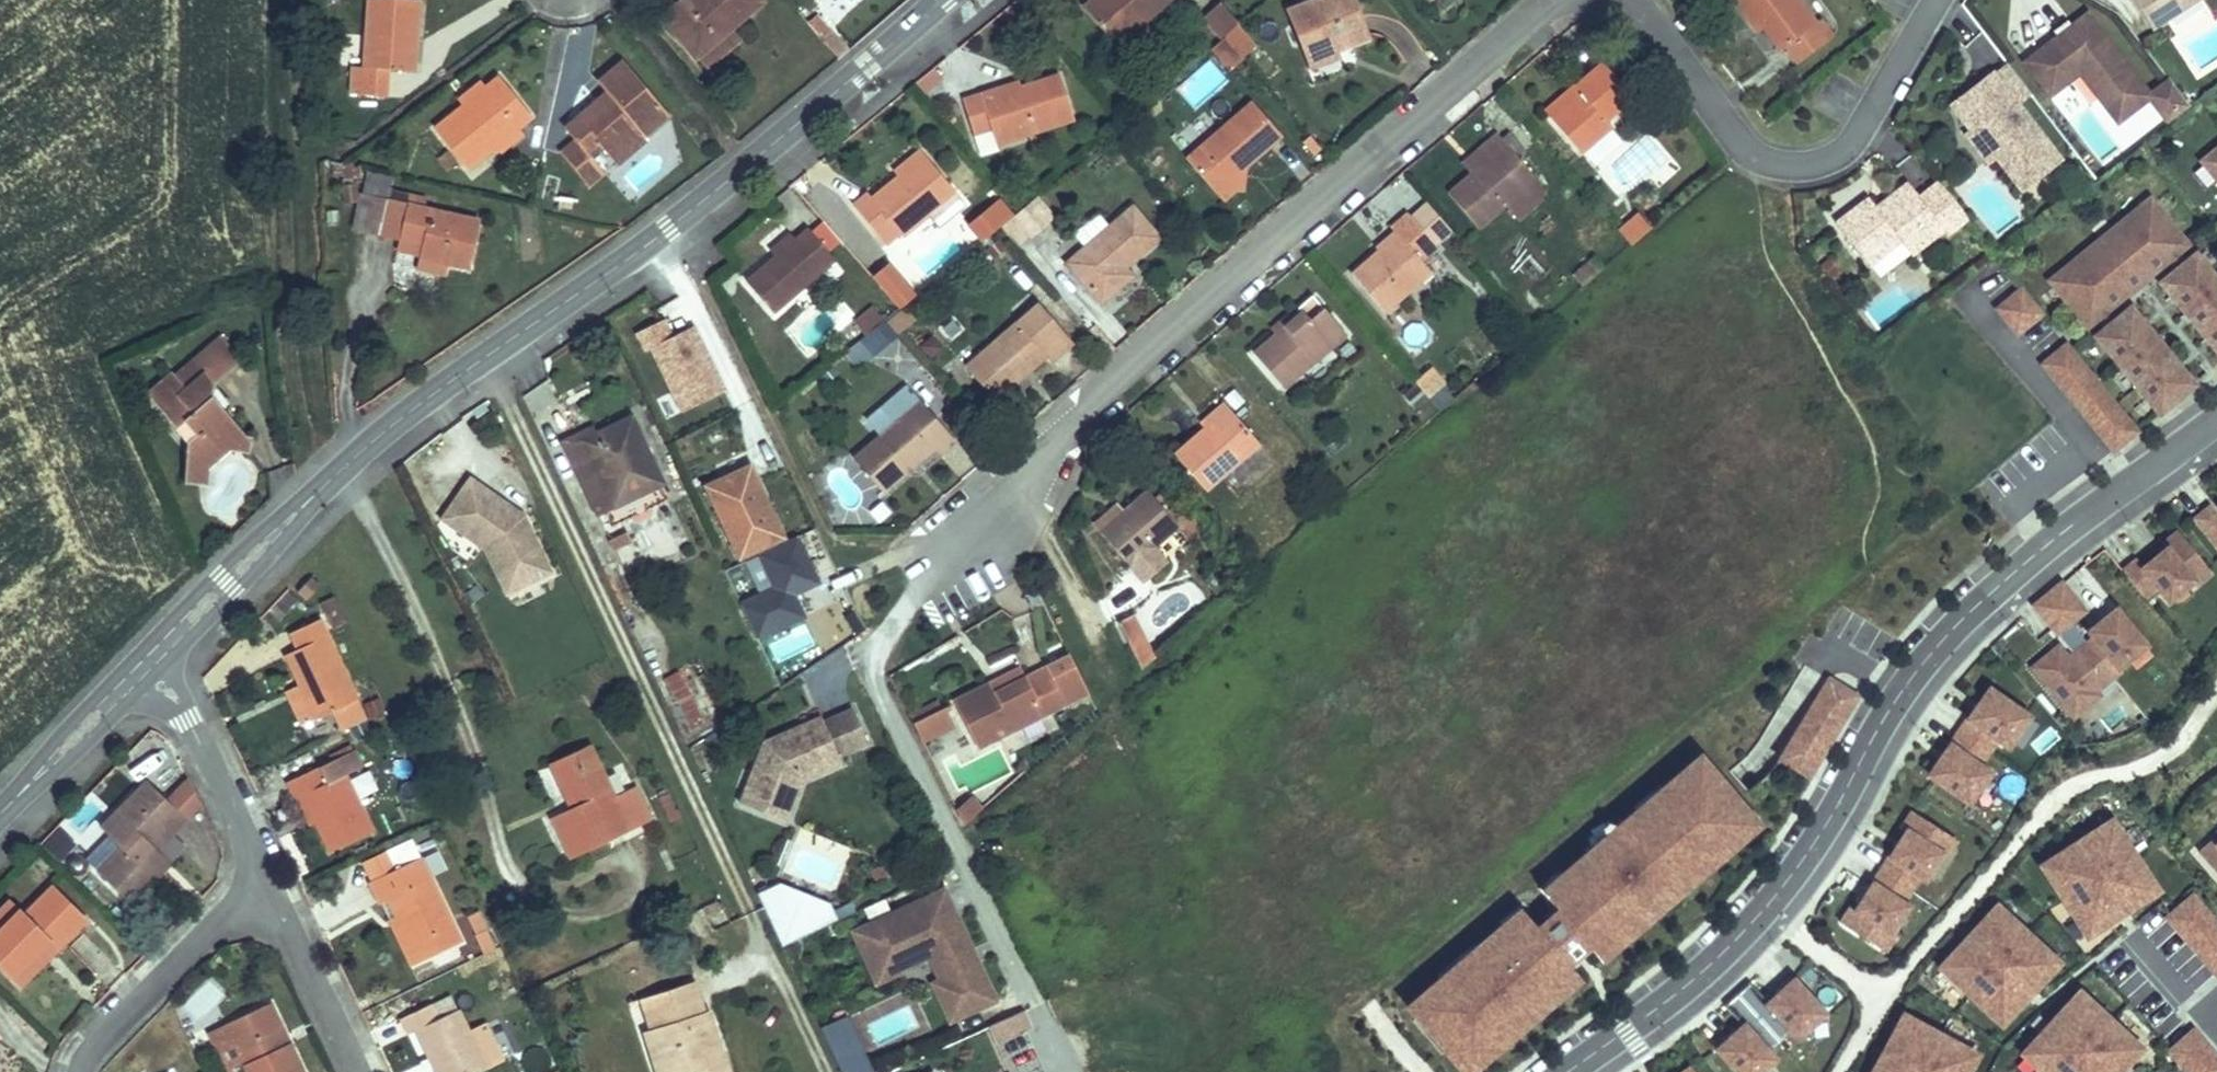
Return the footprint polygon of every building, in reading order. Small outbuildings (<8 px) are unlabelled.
[(410,70),(412,44),(415,44),(418,0),(369,0),(365,67),(351,66),(350,93),(385,97),(386,68),(410,70)] [(694,54),(715,35),(718,38),(730,27),(761,1),(760,0),(692,0),(686,5),(682,1),(663,17),(694,54)] [(1086,12),(1100,0),(1090,0),(1082,7),(1086,12)] [(1116,46),(1169,0),(1100,0),(1086,12),(1116,46)] [(1309,61),(1335,50),(1366,38),(1351,0),(1316,0),(1289,11),(1309,61)] [(1797,62),(1833,36),(1820,18),(1816,22),(1800,0),(1733,0),(1750,23),(1756,18),(1763,27),(1780,50),(1785,46),(1797,62)] [(2151,29),(2196,0),(2133,0),(2151,29)] [(1204,16),(1223,37),(1225,36),(1239,23),(1220,1),(1204,16)] [(807,22),(821,39),(831,31),(817,14),(807,22)] [(2103,102),(2118,121),(2149,96),(2150,96),(2149,95),(2087,14),(2025,61),(2050,93),(2079,71),(2084,67),(2108,98),(2103,102)] [(1750,23),(1757,32),(1763,27),(1756,18),(1750,23)] [(1225,36),(1242,56),(1255,46),(1237,25),(1225,36)] [(694,54),(705,67),(739,38),(730,27),(718,38),(715,35),(694,54)] [(821,39),(840,58),(849,50),(831,31),(821,39)] [(1212,47),(1231,69),(1244,58),(1225,36),(1223,37),(1212,47)] [(1309,61),(1313,69),(1339,59),(1335,50),(1309,61)] [(1208,58),(1174,87),(1194,110),(1228,81),(1208,58)] [(561,153),(588,185),(603,172),(589,155),(600,146),(609,156),(639,131),(642,136),(644,134),(667,115),(623,62),(598,82),(607,93),(612,99),(605,106),(599,99),(565,128),(576,141),(561,153)] [(1550,117),(1581,153),(1611,127),(1605,120),(1632,97),(1601,62),(1574,85),(1579,92),(1550,117)] [(1995,156),(2021,189),(2059,159),(2016,103),(2029,93),(2007,64),(1994,74),(1992,72),(1975,85),(1980,92),(1955,111),(1970,130),(1971,131),(1984,133),(1998,151),(1994,155),(1995,156)] [(2079,71),(2103,102),(2108,98),(2084,67),(2079,71)] [(916,86),(923,94),(941,79),(935,70),(916,86)] [(962,100),(973,133),(990,127),(995,143),(1073,119),(1059,75),(1021,87),(1019,88),(1021,93),(1010,96),(1007,86),(962,100)] [(467,168),(496,145),(516,128),(531,117),(499,77),(484,88),(471,99),(474,103),(469,107),(465,103),(464,104),(435,128),(467,168)] [(2149,96),(2153,102),(2174,86),(2169,79),(2149,95),(2150,96),(2149,96)] [(459,98),(464,104),(465,103),(469,107),(474,103),(471,99),(484,88),(479,82),(459,98)] [(1010,96),(1021,93),(1019,88),(1021,87),(1019,82),(1007,86),(1010,96)] [(1544,111),(1550,117),(1579,92),(1574,85),(1544,111)] [(1950,104),(1955,111),(1980,92),(1975,85),(1950,104)] [(2153,102),(2168,121),(2189,106),(2174,86),(2153,102)] [(599,99),(605,106),(612,99),(607,93),(599,99)] [(1186,158),(1216,192),(1230,180),(1239,181),(1240,171),(1245,167),(1281,136),(1251,101),(1186,158)] [(496,145),(501,151),(521,135),(516,128),(496,145)] [(1966,134),(1987,161),(1995,156),(1994,155),(1998,151),(1984,133),(1971,131),(1970,130),(1966,134)] [(609,156),(616,164),(647,138),(644,134),(642,136),(639,131),(609,156)] [(1501,138),(1519,159),(1527,153),(1509,132),(1501,138)] [(1463,162),(1471,172),(1490,156),(1486,151),(1501,138),(1497,133),(1463,162)] [(1447,193),(1478,228),(1505,205),(1536,178),(1519,159),(1501,138),(1486,151),(1490,156),(1471,172),(1447,193)] [(2205,156),(2216,171),(2216,147),(2205,156)] [(437,158),(448,171),(457,163),(447,150),(437,158)] [(894,172),(898,177),(925,156),(920,150),(894,172)] [(899,234),(901,236),(927,214),(953,193),(954,192),(925,156),(898,177),(872,199),(868,194),(854,206),(885,245),(899,234)] [(1216,192),(1223,202),(1236,191),(1244,192),(1245,167),(1240,171),(1239,181),(1230,180),(1216,192)] [(393,177),(367,170),(361,194),(387,200),(390,200),(393,190),(393,188),(391,187),(393,177)] [(1505,205),(1516,218),(1547,191),(1536,178),(1505,205)] [(1835,223),(1868,266),(1900,241),(1910,255),(1943,230),(1946,234),(1968,218),(1939,181),(1919,197),(1908,183),(1886,200),(1888,202),(1878,210),(1868,198),(1835,223)] [(357,202),(359,202),(358,197),(356,183),(340,185),(343,204),(357,202)] [(445,262),(467,267),(478,221),(423,209),(426,197),(393,190),(390,200),(387,200),(380,234),(400,238),(416,242),(418,233),(425,235),(420,257),(421,257),(445,262)] [(352,227),(380,234),(387,200),(361,194),(359,193),(358,197),(359,202),(357,202),(352,227)] [(927,214),(938,227),(963,206),(953,193),(927,214)] [(2154,266),(2188,238),(2152,194),(2116,223),(2118,225),(2086,250),(2085,248),(2051,276),(2087,320),(2119,293),(2121,295),(2155,268),(2154,266)] [(1028,203),(1031,207),(1037,203),(1034,199),(1028,203)] [(971,225),(982,240),(1013,214),(1001,200),(971,225)] [(1876,207),(1878,210),(1888,202),(1886,200),(1876,207)] [(1013,216),(1029,234),(1049,217),(1037,203),(1031,207),(1028,203),(1013,216)] [(1411,218),(1433,243),(1449,229),(1427,204),(1411,218)] [(1067,263),(1101,303),(1132,276),(1124,267),(1159,237),(1132,206),(1067,263)] [(1351,274),(1384,312),(1431,272),(1421,260),(1437,247),(1433,243),(1411,218),(1407,213),(1390,227),(1397,234),(1351,274)] [(1618,231),(1631,245),(1651,228),(1638,213),(1618,231)] [(1001,226),(1017,245),(1029,234),(1013,216),(1001,226)] [(746,281),(773,313),(835,259),(807,228),(793,240),(775,255),(746,281)] [(966,259),(961,248),(973,243),(967,231),(915,253),(925,276),(966,259)] [(397,252),(420,257),(425,235),(418,233),(416,242),(400,238),(397,252)] [(771,250),(775,255),(793,240),(788,234),(771,250)] [(994,260),(1007,248),(998,238),(985,250),(994,260)] [(2197,249),(2164,276),(2185,301),(2183,303),(2204,330),(2206,328),(2216,341),(2216,279),(2216,278),(2216,277),(2216,274),(2197,249)] [(418,269),(442,274),(445,262),(421,257),(418,269)] [(1573,275),(1583,286),(1604,268),(1594,257),(1573,275)] [(1820,265),(1831,278),(1838,272),(1827,259),(1820,265)] [(873,278),(899,308),(914,296),(888,265),(873,278)] [(2022,283),(1999,302),(2018,327),(2042,308),(2022,283)] [(1254,354),(1283,387),(1345,334),(1311,295),(1297,308),(1301,313),(1276,335),(1254,354)] [(965,366),(994,400),(1045,356),(1049,361),(1072,342),(1038,303),(965,366)] [(2137,381),(2159,408),(2191,381),(2171,355),(2173,354),(2151,327),(2149,329),(2128,304),(2096,331),(2118,357),(2120,355),(2139,379),(2137,381)] [(895,334),(896,335),(916,320),(905,307),(885,322),(895,334)] [(854,323),(865,336),(883,321),(873,308),(854,323)] [(1271,330),(1276,335),(1301,313),(1297,308),(1271,330)] [(672,336),(664,319),(637,332),(645,350),(651,348),(682,411),(724,390),(693,326),(672,336)] [(876,328),(887,341),(895,334),(885,322),(884,321),(876,328)] [(1088,330),(1101,345),(1107,339),(1094,325),(1088,330)] [(863,338),(874,351),(887,341),(876,328),(863,338)] [(919,346),(930,359),(943,347),(931,335),(919,346)] [(210,346),(229,370),(241,360),(221,336),(210,346)] [(846,353),(856,365),(874,351),(863,338),(846,353)] [(1101,345),(1109,354),(1115,348),(1107,339),(1101,345)] [(2067,339),(2043,358),(2105,435),(2129,416),(2067,339)] [(161,410),(187,441),(209,467),(230,450),(238,451),(242,432),(225,412),(232,405),(224,395),(217,402),(212,396),(214,383),(229,370),(210,346),(175,376),(172,373),(154,388),(168,404),(161,410)] [(1415,381),(1429,398),(1444,384),(1430,368),(1415,381)] [(212,396),(217,402),(224,395),(214,383),(212,396)] [(1404,394),(1415,407),(1427,397),(1416,384),(1404,394)] [(853,457),(883,492),(934,448),(939,454),(954,441),(906,386),(866,420),(879,435),(853,457)] [(147,394),(161,410),(168,404),(154,388),(147,394)] [(1199,422),(1205,429),(1229,409),(1223,402),(1199,422)] [(1175,455),(1204,489),(1258,443),(1229,409),(1205,429),(1175,455)] [(2129,416),(2105,435),(2113,445),(2137,426),(2129,416)] [(566,449),(597,514),(661,483),(631,418),(597,434),(566,449)] [(562,441),(566,449),(597,434),(593,426),(562,441)] [(238,451),(250,454),(253,437),(245,436),(242,432),(238,451)] [(183,484),(207,486),(209,467),(187,441),(183,484)] [(707,487),(740,556),(782,537),(749,467),(707,487)] [(485,548),(507,592),(550,571),(523,516),(517,519),(509,513),(512,508),(470,479),(443,519),(485,548)] [(1168,486),(1154,498),(1190,540),(1204,528),(1168,486)] [(1099,531),(1143,582),(1191,541),(1190,540),(1154,498),(1147,490),(1122,511),(1099,531)] [(871,512),(878,520),(889,512),(881,503),(871,512)] [(1092,523),(1099,531),(1122,511),(1116,503),(1092,523)] [(2216,546),(2216,518),(2208,507),(2195,518),(2216,546)] [(509,513),(517,519),(523,516),(512,508),(509,513)] [(609,540),(614,550),(631,542),(626,532),(609,540)] [(2122,571),(2144,598),(2157,587),(2168,600),(2192,581),(2195,585),(2211,572),(2178,532),(2162,545),(2165,549),(2143,567),(2136,559),(2122,571)] [(796,602),(793,594),(800,591),(817,582),(795,536),(758,554),(774,587),(739,604),(756,639),(803,616),(796,602)] [(297,592),(306,600),(320,585),(311,577),(297,592)] [(2047,595),(2069,622),(2083,611),(2060,583),(2047,595)] [(267,610),(278,621),(297,600),(287,590),(267,610)] [(800,591),(793,594),(796,602),(804,598),(800,591)] [(2035,606),(2057,632),(2069,622),(2047,595),(2035,606)] [(320,603),(333,628),(345,622),(333,597),(320,603)] [(2094,638),(2118,667),(2145,645),(2115,609),(2088,631),(2094,638)] [(1117,621),(1128,644),(1143,636),(1132,614),(1117,621)] [(300,685),(316,719),(332,711),(341,729),(365,718),(357,699),(320,619),(290,633),(297,649),(285,654),(300,685)] [(1128,644),(1141,669),(1154,658),(1143,636),(1128,644)] [(2087,643),(2111,673),(2118,667),(2094,638),(2087,643)] [(2058,647),(2033,667),(2073,716),(2098,695),(2094,691),(2113,675),(2111,673),(2087,643),(2068,659),(2058,647)] [(954,702),(977,747),(1087,692),(1069,656),(1023,679),(994,694),(990,684),(954,702)] [(679,669),(661,678),(686,732),(705,723),(679,669)] [(994,694),(1023,679),(1019,670),(990,684),(994,694)] [(287,692),(302,725),(316,719),(300,685),(287,692)] [(1989,689),(1959,732),(1988,752),(1997,739),(2007,746),(2028,717),(1989,689)] [(1829,742),(1846,712),(1819,696),(1781,758),(1803,771),(1823,738),(1829,742)] [(364,704),(370,716),(384,708),(378,697),(364,704)] [(938,701),(909,716),(913,723),(942,708),(938,701)] [(913,723),(921,740),(950,725),(942,708),(913,723)] [(739,803),(787,821),(798,794),(793,792),(799,776),(822,766),(816,753),(832,746),(836,756),(837,756),(867,743),(852,709),(823,722),(820,717),(801,725),(803,730),(793,735),(791,730),(763,742),(739,803)] [(328,718),(303,727),(308,740),(333,731),(328,718)] [(791,730),(793,735),(803,730),(801,725),(791,730)] [(1929,775),(1968,802),(1989,772),(1978,765),(1988,752),(1959,732),(1929,775)] [(1823,738),(1803,771),(1809,775),(1824,750),(1829,742),(1823,738)] [(329,755),(332,761),(353,750),(351,745),(329,755)] [(552,819),(570,857),(648,819),(634,789),(614,798),(589,746),(550,765),(565,797),(570,795),(576,807),(572,810),(552,819)] [(793,792),(798,794),(803,780),(841,763),(837,756),(836,756),(832,746),(816,753),(822,766),(799,776),(793,792)] [(316,820),(330,851),(372,831),(345,775),(361,767),(353,750),(332,761),(288,781),(296,798),(297,797),(303,794),(316,820)] [(1563,879),(1565,882),(1547,898),(1558,910),(1537,928),(1526,916),(1509,931),(1505,926),(1504,927),(1478,950),(1477,950),(1481,955),(1448,984),(1444,979),(1443,980),(1412,1007),(1449,1050),(1453,1047),(1468,1064),(1476,1057),(1479,1061),(1480,1060),(1508,1036),(1516,1029),(1513,1025),(1549,994),(1552,998),(1560,991),(1578,976),(1568,964),(1589,946),(1595,954),(1614,938),(1617,942),(1618,942),(1648,916),(1656,909),(1652,905),(1688,874),(1692,878),(1700,871),(1741,836),(1737,831),(1723,815),(1736,803),(1735,802),(1699,760),(1663,790),(1655,797),(1659,802),(1643,815),(1640,812),(1639,813),(1626,824),(1625,825),(1628,828),(1594,858),(1591,855),(1590,855),(1563,878),(1563,879)] [(167,801),(186,819),(201,804),(189,779),(167,801)] [(98,872),(130,904),(164,869),(150,855),(156,849),(186,819),(167,801),(147,781),(101,828),(121,848),(98,872)] [(1640,812),(1643,815),(1659,802),(1655,797),(1663,790),(1659,785),(1634,807),(1639,813),(1640,812)] [(667,793),(656,799),(669,822),(679,817),(667,793)] [(297,797),(310,823),(316,820),(303,794),(297,797)] [(565,797),(572,810),(576,807),(570,795),(565,797)] [(957,812),(962,824),(980,809),(972,799),(957,812)] [(1739,799),(1735,802),(1736,803),(1723,815),(1737,831),(1754,817),(1739,799)] [(1901,829),(1877,868),(1911,889),(1919,876),(1924,879),(1940,853),(1944,856),(1955,839),(1908,809),(1897,826),(1901,829)] [(1591,855),(1594,858),(1628,828),(1625,825),(1626,824),(1621,818),(1585,849),(1590,855),(1591,855)] [(2101,826),(2103,829),(2110,824),(2119,838),(2122,837),(2111,820),(2101,826)] [(2052,882),(2075,919),(2078,918),(2087,931),(2095,927),(2096,930),(2147,897),(2145,894),(2152,889),(2143,875),(2146,874),(2122,837),(2119,838),(2110,824),(2103,829),(2101,826),(2051,859),(2053,862),(2045,866),(2054,881),(2052,882)] [(44,845),(59,860),(74,845),(59,830),(44,845)] [(2216,874),(2216,842),(2215,840),(2200,854),(2216,874)] [(150,855),(164,869),(170,863),(156,849),(150,855)] [(365,860),(374,879),(393,870),(384,851),(365,860)] [(67,869),(71,874),(74,875),(78,876),(83,875),(86,872),(89,865),(88,862),(87,858),(84,855),(77,853),(73,854),(68,858),(66,865),(67,869)] [(389,899),(419,961),(461,941),(421,857),(393,870),(374,879),(370,881),(381,903),(389,899)] [(2041,865),(2052,882),(2054,881),(2045,866),(2053,862),(2051,859),(2041,865)] [(876,881),(885,878),(880,866),(871,870),(876,881)] [(1836,920),(1884,951),(1895,934),(1891,931),(1907,906),(1902,903),(1911,889),(1877,868),(1852,906),(1847,903),(1836,920)] [(1692,878),(1688,874),(1652,905),(1656,909),(1648,916),(1652,921),(1704,876),(1700,871),(1692,878)] [(1565,882),(1563,879),(1563,878),(1558,872),(1539,889),(1547,898),(1565,882)] [(2152,889),(2145,894),(2147,897),(2157,890),(2146,874),(2143,875),(2152,889)] [(777,904),(815,920),(820,907),(830,902),(780,882),(769,887),(777,904)] [(13,978),(48,942),(56,950),(85,921),(51,887),(23,915),(18,911),(0,929),(0,964),(13,978)] [(757,893),(782,946),(838,920),(830,902),(820,907),(815,920),(777,904),(769,887),(757,893)] [(933,984),(950,1021),(994,1000),(977,963),(969,966),(963,954),(971,950),(943,890),(853,932),(876,982),(929,958),(942,952),(952,974),(940,980),(933,984)] [(2216,980),(2216,922),(2190,891),(2159,918),(2215,982),(2216,980)] [(381,903),(410,965),(419,961),(389,899),(381,903)] [(18,911),(9,901),(0,910),(0,929),(18,911)] [(704,908),(708,916),(724,908),(721,902),(719,904),(718,901),(704,908)] [(109,912),(118,922),(125,915),(116,905),(109,912)] [(1997,910),(2009,921),(2011,918),(1996,905),(1988,914),(1991,916),(1997,910)] [(1509,931),(1526,916),(1519,906),(1500,922),(1504,927),(1505,926),(1509,931)] [(1953,981),(1986,1011),(1988,1009),(2001,1020),(2007,1014),(2009,1016),(2050,971),(2048,969),(2054,962),(2042,951),(2044,948),(2011,918),(2009,921),(1997,910),(1991,916),(1988,914),(1947,959),(1949,961),(1943,967),(1956,979),(1953,981)] [(468,917),(476,934),(486,929),(478,912),(468,917)] [(2075,919),(2086,936),(2096,930),(2095,927),(2087,931),(2078,918),(2075,919)] [(474,935),(483,954),(495,949),(486,929),(474,935)] [(1618,942),(1617,942),(1614,938),(1595,954),(1603,963),(1622,947),(1618,942)] [(13,978),(21,985),(56,950),(48,942),(13,978)] [(1481,955),(1477,950),(1478,950),(1474,945),(1439,975),(1443,980),(1444,979),(1448,984),(1481,955)] [(2059,962),(2044,948),(2042,951),(2054,962),(2048,969),(2050,971),(2059,962)] [(963,954),(969,966),(977,963),(971,950),(963,954)] [(929,958),(940,980),(952,974),(942,952),(929,958)] [(1939,968),(1953,981),(1956,979),(1943,967),(1949,961),(1947,959),(1939,968)] [(1736,994),(1780,1042),(1792,1031),(1797,1037),(1823,1013),(1793,980),(1768,1003),(1749,982),(1736,994)] [(722,1052),(720,1053),(716,1054),(713,1044),(711,1044),(708,1035),(713,1034),(706,1011),(703,1012),(693,981),(658,993),(668,1024),(651,1029),(658,1052),(666,1050),(673,1071),(729,1071),(722,1052)] [(1549,994),(1513,1025),(1516,1029),(1508,1036),(1512,1041),(1564,996),(1560,991),(1552,998),(1549,994)] [(2079,996),(2091,1007),(2093,1004),(2079,991),(2071,1000),(2073,1002),(2079,996)] [(641,998),(651,1029),(668,1024),(658,993),(641,998)] [(1738,1071),(1759,1071),(1774,1058),(1768,1052),(1780,1042),(1736,994),(1724,1005),(1743,1026),(1717,1049),(1738,1071)] [(431,1006),(437,1019),(457,1010),(450,996),(431,1006)] [(2041,1071),(2119,1071),(2133,1057),(2130,1054),(2136,1048),(2124,1037),(2126,1034),(2093,1004),(2091,1007),(2079,996),(2073,1002),(2071,1000),(2029,1045),(2032,1047),(2026,1054),(2038,1065),(2036,1067),(2041,1071)] [(264,1006),(280,1038),(273,1040),(277,1049),(289,1043),(270,1003),(264,1006)] [(436,1071),(480,1071),(487,1069),(469,1032),(458,1009),(457,1010),(437,1019),(431,1006),(430,1004),(401,1018),(408,1034),(416,1030),(436,1071)] [(289,1043),(277,1049),(273,1040),(280,1038),(264,1006),(226,1024),(249,1071),(302,1071),(289,1043)] [(1986,1011),(2001,1025),(2009,1016),(2007,1014),(2001,1020),(1988,1009),(1986,1011)] [(988,1027),(996,1044),(1032,1027),(1024,1011),(988,1027)] [(1903,1014),(1897,1025),(1900,1026),(1904,1018),(1919,1026),(1921,1023),(1903,1014)] [(831,1050),(852,1040),(867,1071),(874,1071),(847,1015),(820,1028),(831,1050)] [(1971,1064),(1968,1063),(1973,1055),(1958,1047),(1959,1044),(1921,1023),(1919,1026),(1904,1018),(1900,1026),(1897,1025),(1872,1071),(1967,1071),(1971,1064)] [(228,1071),(249,1071),(226,1024),(209,1032),(228,1071)] [(469,1032),(486,1067),(503,1059),(486,1024),(469,1032)] [(2162,1052),(2180,1071),(2216,1071),(2216,1054),(2192,1026),(2162,1052)] [(657,1071),(673,1071),(666,1050),(658,1052),(651,1029),(644,1031),(657,1071)] [(713,1044),(716,1054),(720,1053),(713,1034),(708,1035),(711,1044),(713,1044)] [(2124,1037),(2136,1048),(2130,1054),(2133,1057),(2141,1048),(2126,1034),(2124,1037)] [(841,1071),(867,1071),(852,1040),(831,1050),(841,1071)] [(1959,1044),(1958,1047),(1973,1055),(1968,1063),(1971,1064),(1977,1054),(1959,1044)] [(2021,1054),(2036,1067),(2038,1065),(2026,1054),(2032,1047),(2029,1045),(2021,1054)] [(1449,1050),(1446,1052),(1463,1071),(1477,1071),(1484,1065),(1480,1060),(1479,1061),(1476,1057),(1468,1064),(1453,1047),(1449,1050)]
